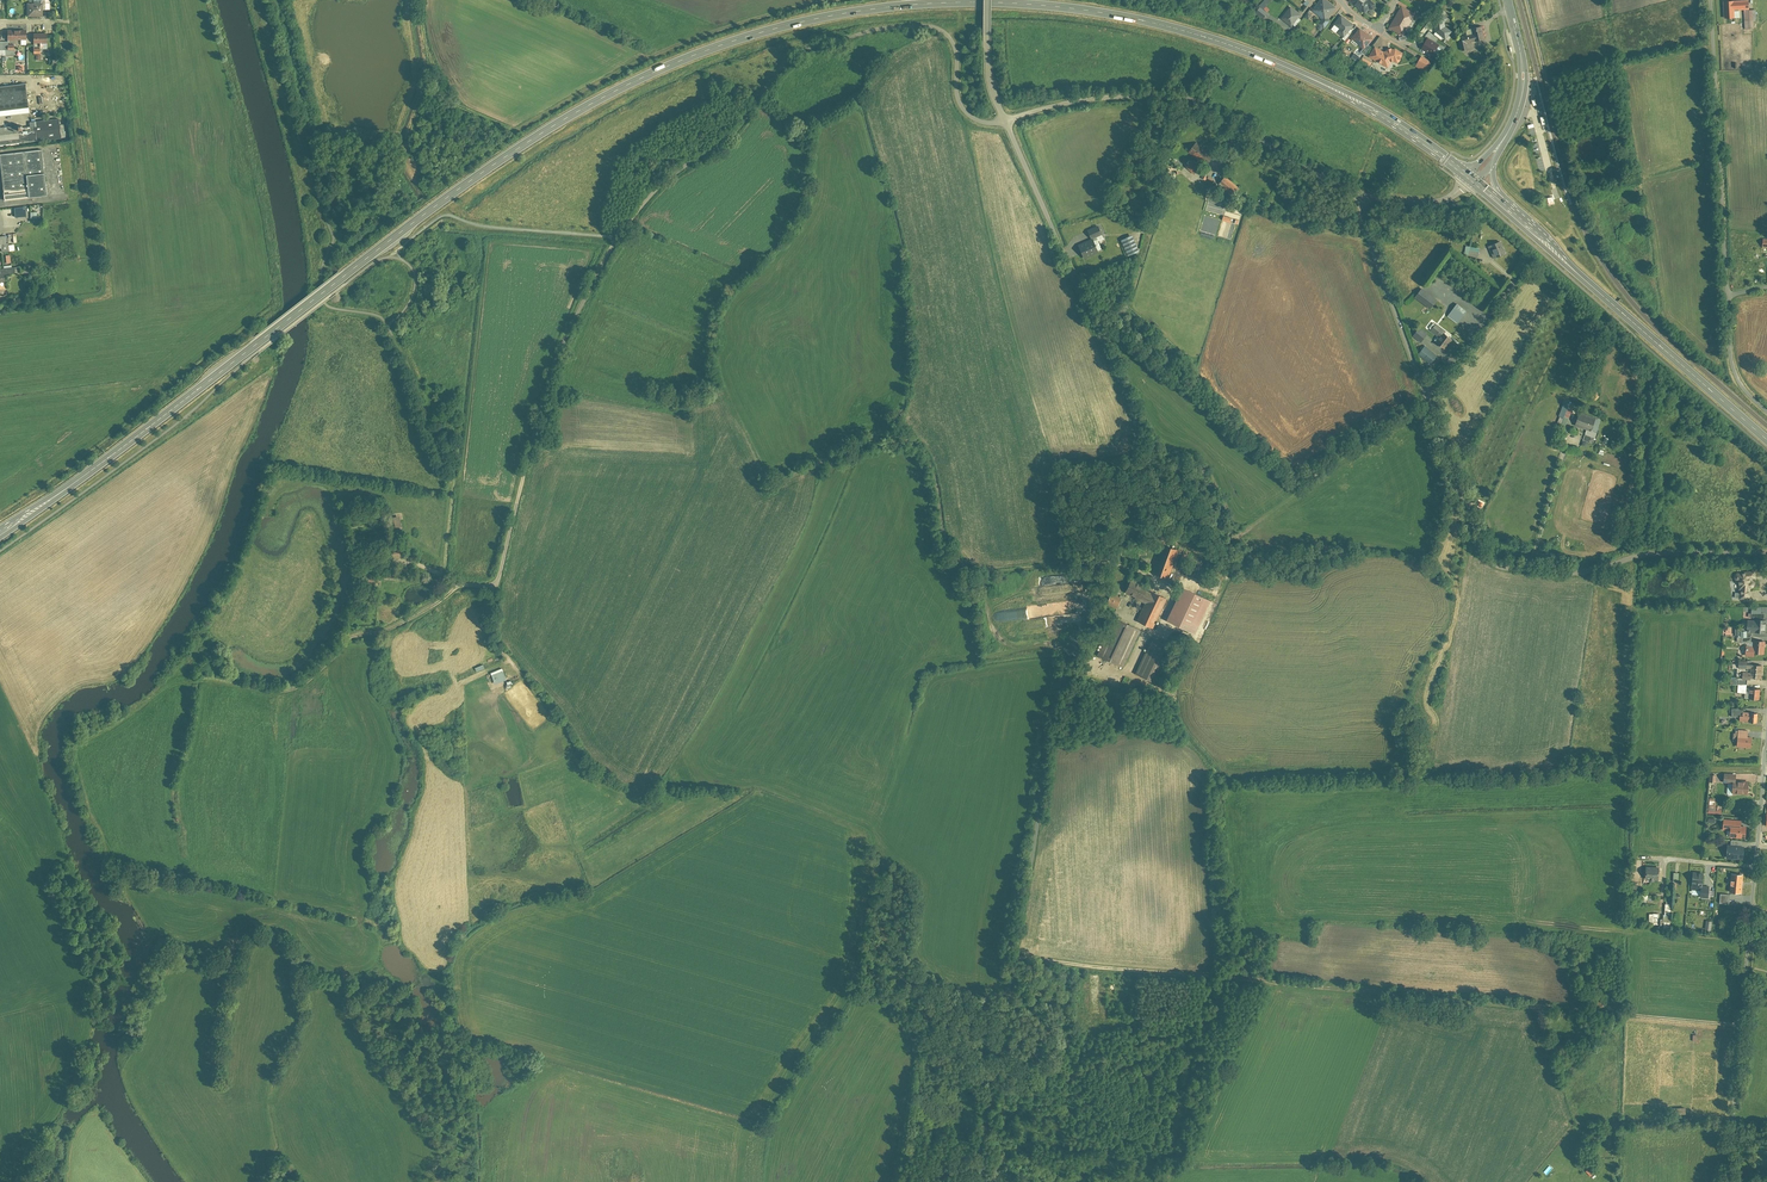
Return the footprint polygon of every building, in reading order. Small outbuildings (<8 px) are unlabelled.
[(42,13),(43,7),(49,7),(50,0),(26,0),(25,12),(42,13)] [(1270,0),(1262,0),(1258,4),(1262,8),(1270,0)] [(1323,29),(1330,20),(1325,17),(1332,9),(1320,0),(1311,11),(1322,19),(1317,25),(1323,29)] [(1374,4),(1369,0),(1349,0),(1348,2),(1362,13),(1366,8),(1369,10),(1374,4)] [(1748,2),(1733,2),(1733,1),(1722,2),(1723,18),(1734,18),(1733,10),(1744,10),(1745,29),(1754,29),(1753,7),(1748,7),(1748,2)] [(1258,5),(1254,12),(1262,18),(1267,12),(1258,5)] [(1289,7),(1280,18),(1290,26),(1299,15),(1289,7)] [(1400,9),(1388,29),(1402,38),(1414,17),(1400,9)] [(1449,34),(1451,30),(1443,24),(1448,17),(1442,13),(1433,27),(1436,29),(1434,32),(1447,41),(1451,36),(1449,34)] [(1338,31),(1336,33),(1342,38),(1345,35),(1347,37),(1356,24),(1341,14),(1332,26),(1338,31)] [(1291,25),(1295,28),(1302,19),(1299,16),(1291,25)] [(24,24),(3,25),(3,36),(0,36),(0,45),(4,45),(5,51),(14,51),(13,40),(5,40),(5,35),(24,35),(24,24)] [(1458,36),(1461,52),(1468,51),(1466,43),(1485,40),(1483,27),(1472,28),(1473,33),(1458,36)] [(32,41),(46,41),(46,28),(29,28),(28,50),(34,50),(34,54),(38,55),(38,44),(32,44),(32,41)] [(1358,29),(1350,41),(1363,49),(1371,38),(1358,29)] [(1439,44),(1427,37),(1421,49),(1433,55),(1439,44)] [(1391,46),(1386,54),(1375,48),(1369,57),(1386,68),(1390,62),(1395,65),(1403,53),(1391,46)] [(1420,58),(1415,67),(1424,73),(1430,64),(1420,58)] [(1362,59),(1359,63),(1368,68),(1371,64),(1362,59)] [(28,109),(24,78),(0,81),(0,113),(28,109)] [(60,130),(58,112),(30,116),(32,128),(16,130),(14,120),(0,122),(0,139),(60,130)] [(1197,142),(1189,152),(1205,165),(1213,156),(1197,142)] [(45,191),(40,144),(0,149),(0,177),(2,196),(45,191)] [(1192,159),(1185,166),(1192,173),(1199,166),(1192,159)] [(1224,177),(1217,185),(1232,196),(1238,187),(1224,177)] [(1098,226),(1088,230),(1092,238),(1101,234),(1098,226)] [(1072,230),(1075,237),(1081,234),(1078,227),(1072,230)] [(8,247),(5,228),(0,229),(0,244),(1,248),(8,247)] [(1131,235),(1118,240),(1126,257),(1139,252),(1131,235)] [(1079,245),(1085,257),(1098,251),(1097,251),(1102,249),(1097,239),(1093,240),(1093,239),(1079,245)] [(1499,243),(1491,246),(1495,257),(1504,253),(1499,243)] [(1465,246),(1463,256),(1477,259),(1479,249),(1465,246)] [(3,280),(2,271),(13,269),(12,264),(0,266),(0,280),(3,280)] [(1420,288),(1412,299),(1429,311),(1436,300),(1420,288)] [(1456,305),(1446,318),(1456,325),(1466,312),(1456,305)] [(1433,322),(1427,329),(1438,338),(1444,331),(1433,322)] [(1417,330),(1412,337),(1420,344),(1426,336),(1417,330)] [(1436,344),(1443,349),(1451,340),(1444,334),(1436,344)] [(1425,346),(1418,355),(1428,364),(1436,355),(1425,346)] [(1557,423),(1566,426),(1573,404),(1565,401),(1557,423)] [(1580,413),(1576,424),(1597,431),(1601,420),(1580,413)] [(1567,431),(1560,429),(1558,440),(1564,442),(1567,431)] [(386,524),(385,519),(381,520),(381,517),(370,519),(371,527),(386,524)] [(1147,572),(1167,579),(1176,551),(1156,544),(1147,572)] [(392,549),(393,558),(406,556),(405,546),(392,549)] [(365,574),(364,584),(376,585),(377,579),(379,580),(380,574),(370,573),(370,574),(365,574)] [(1735,573),(1735,599),(1751,599),(1751,573),(1735,573)] [(1136,621),(1153,629),(1166,600),(1127,582),(1121,593),(1144,604),(1136,621)] [(1180,588),(1165,621),(1195,635),(1211,602),(1180,588)] [(1105,603),(1115,608),(1120,597),(1110,592),(1105,603)] [(1114,619),(1095,656),(1120,668),(1138,631),(1114,619)] [(1746,620),(1746,633),(1764,633),(1764,620),(1746,620)] [(1735,629),(1735,637),(1745,638),(1745,629),(1735,629)] [(1150,638),(1134,674),(1149,681),(1165,646),(1150,638)] [(1753,642),(1752,650),(1744,650),(1744,656),(1754,656),(1754,654),(1764,654),(1764,643),(1753,642)] [(1733,664),(1733,675),(1743,676),(1744,664),(1733,664)] [(1748,664),(1748,678),(1760,678),(1760,664),(1748,664)] [(489,671),(493,683),(505,680),(501,667),(489,671)] [(1737,685),(1737,693),(1745,693),(1745,678),(1732,678),(1732,685),(1737,685)] [(1748,689),(1748,699),(1759,699),(1759,688),(1748,689)] [(1730,717),(1739,717),(1739,722),(1756,722),(1756,713),(1743,713),(1743,710),(1730,710),(1730,717)] [(1737,728),(1736,746),(1750,747),(1751,736),(1747,735),(1747,729),(1737,728)] [(1724,784),(1732,785),(1732,794),(1747,794),(1747,784),(1735,783),(1736,776),(1724,776),(1724,784)] [(1709,797),(1708,812),(1721,813),(1722,806),(1714,806),(1715,798),(1709,797)] [(1729,831),(1729,838),(1745,839),(1746,830),(1740,829),(1740,821),(1722,820),(1722,831),(1729,831)] [(1743,847),(1740,847),(1740,841),(1723,841),(1723,854),(1727,854),(1727,859),(1742,859),(1743,847)] [(1646,869),(1645,880),(1659,880),(1660,870),(1646,869)] [(1693,874),(1692,886),(1708,887),(1709,875),(1693,874)] [(1730,875),(1729,892),(1741,893),(1742,875),(1730,875)] [(1629,900),(1638,900),(1638,886),(1629,886),(1629,900)] [(1719,895),(1719,905),(1729,905),(1729,895),(1719,895)] [(1649,914),(1649,925),(1657,925),(1657,915),(1649,914)] [(1588,1168),(1585,1171),(1590,1176),(1593,1173),(1588,1168)]
